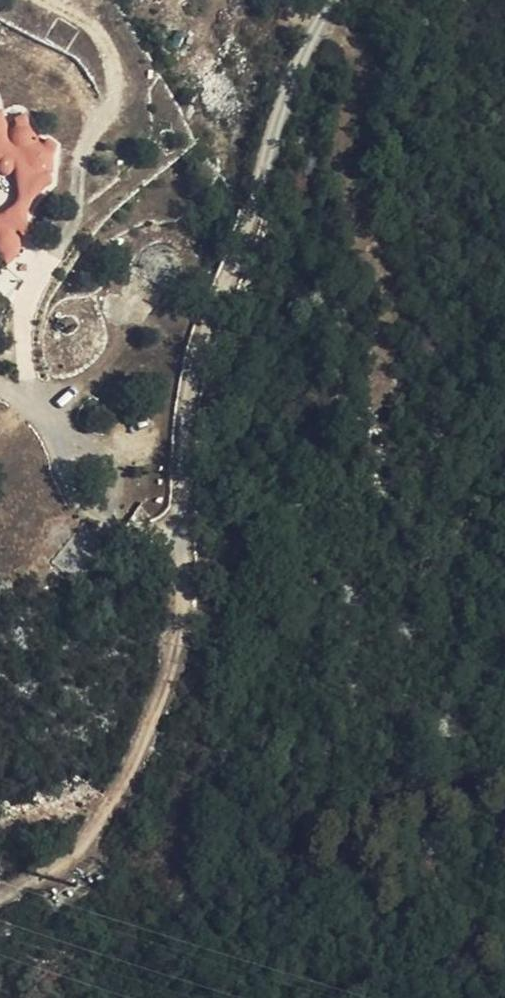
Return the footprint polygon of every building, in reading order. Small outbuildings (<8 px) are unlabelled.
[(2,265),(6,268),(13,263),(19,257),(20,250),(21,245),(21,241),(20,236),(22,238),(31,231),(25,223),(25,219),(31,203),(41,192),(47,187),(51,186),(52,184),(51,178),(50,175),(50,173),(51,171),(50,170),(52,167),(53,162),(53,158),(53,155),(55,153),(56,150),(58,148),(54,145),(51,142),(50,143),(44,144),(43,144),(36,133),(29,123),(27,118),(22,117),(19,119),(15,124),(10,129),(8,132),(7,131),(7,126),(5,118),(2,113),(0,114),(0,261),(2,265)]
